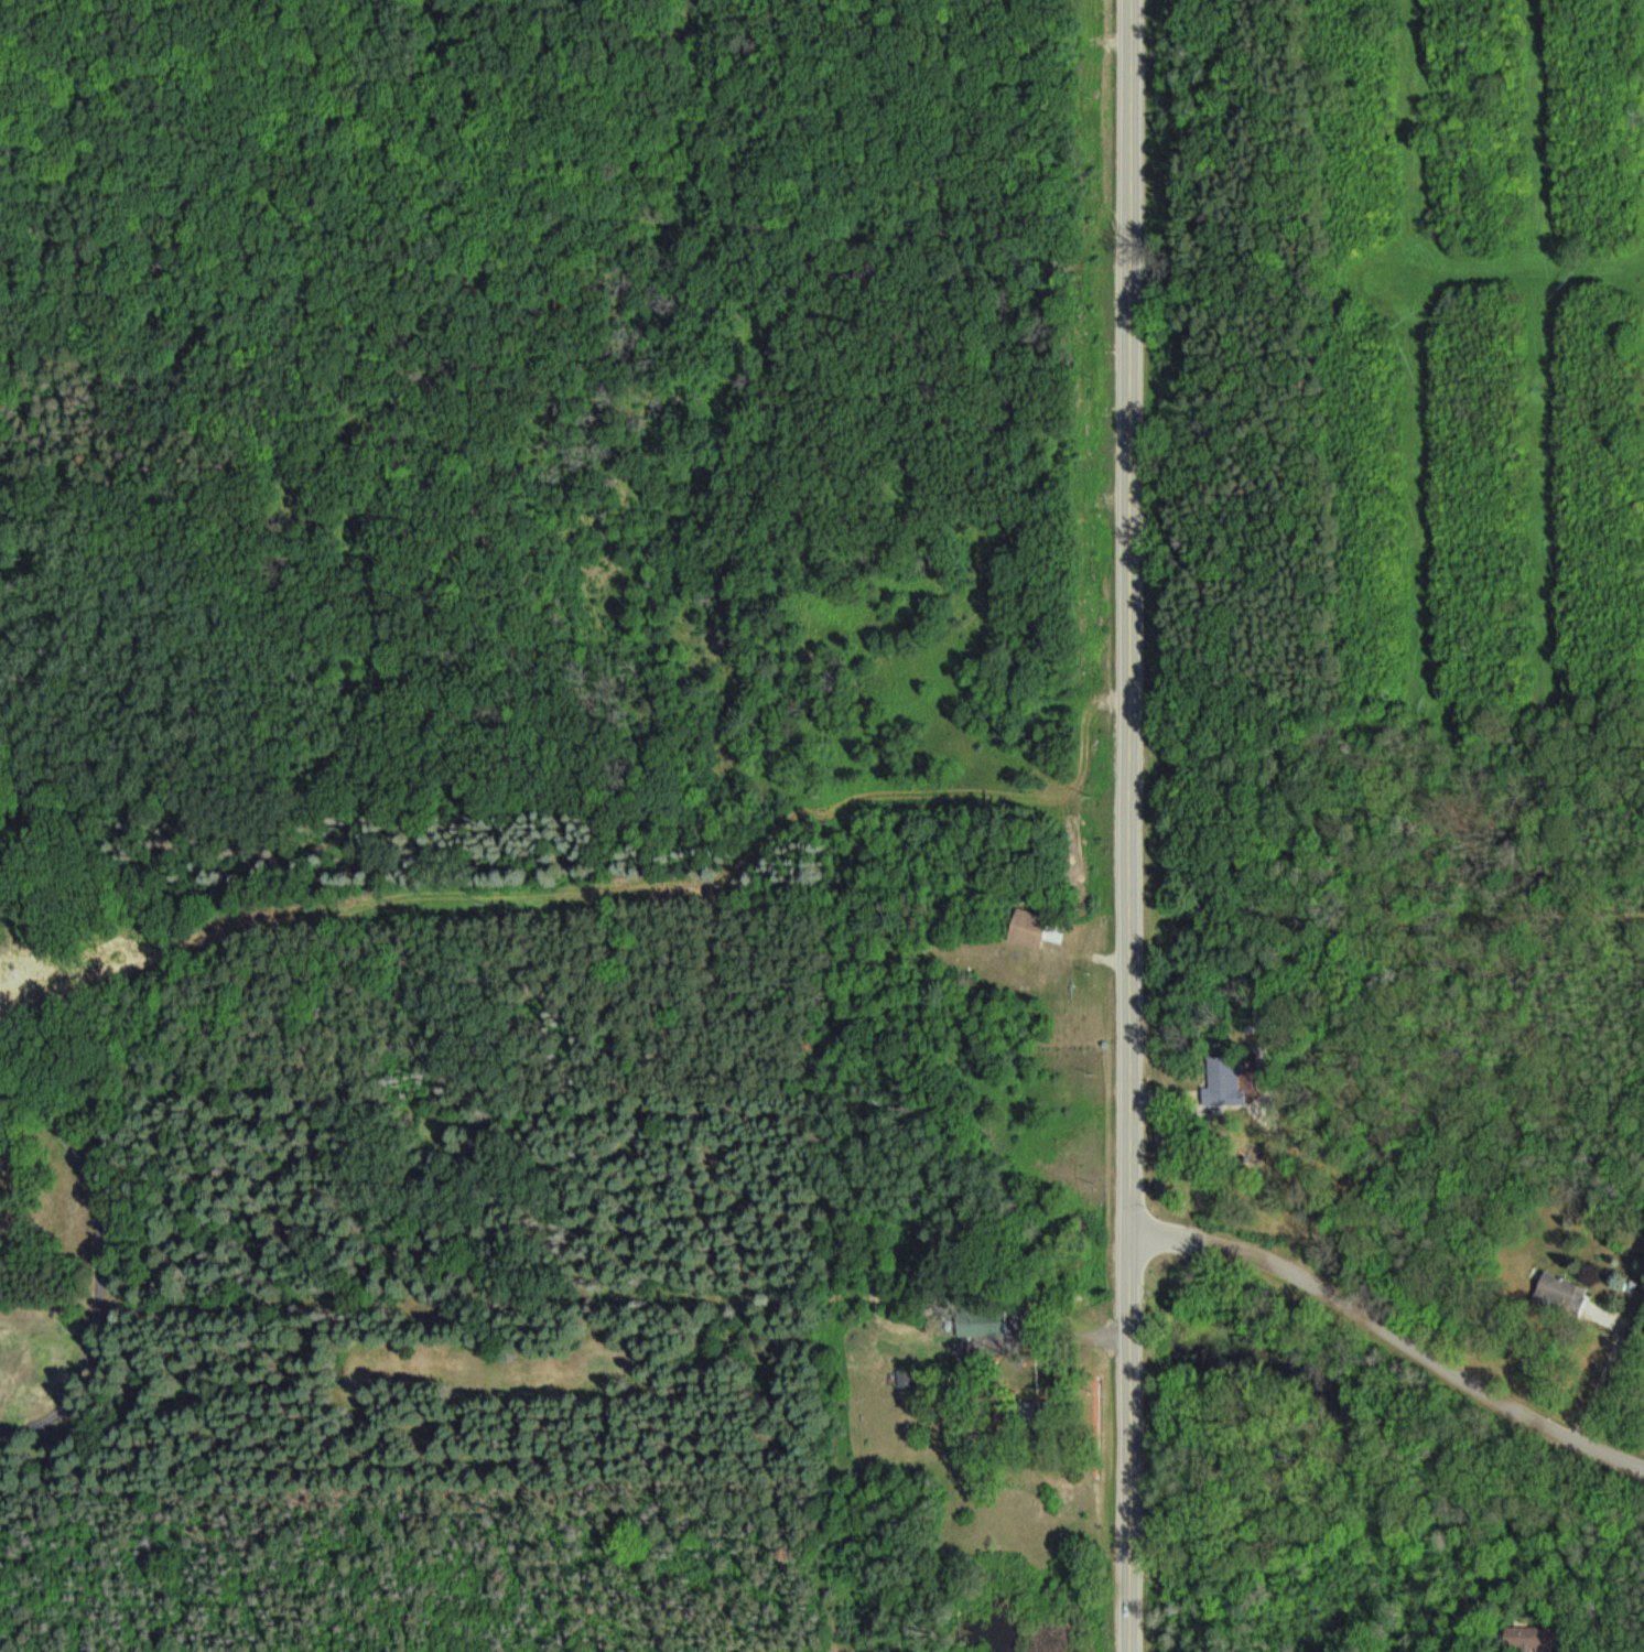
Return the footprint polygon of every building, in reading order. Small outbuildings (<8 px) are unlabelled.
[(1055,912),(1021,905),(1013,940),(1047,948),(1055,912)] [(1537,1304),(1581,1318),(1592,1285),(1547,1271),(1537,1304)]
